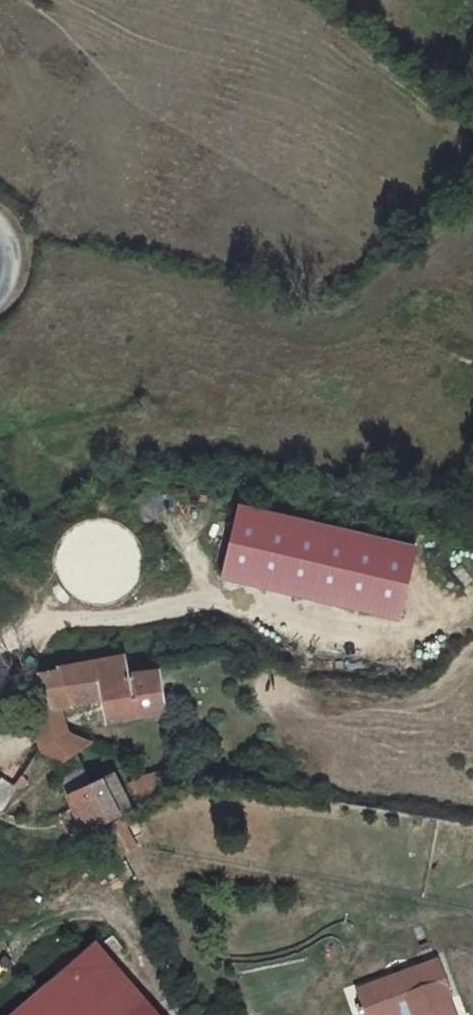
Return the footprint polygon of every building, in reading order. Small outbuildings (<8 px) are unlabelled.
[(412,551),(244,512),(229,577),(396,617),(412,551)] [(103,687),(109,725),(165,716),(163,676),(129,680),(128,661),(100,666),(103,687)] [(103,687),(100,666),(69,672),(69,675),(58,677),(37,680),(44,712),(66,707),(64,694),(68,693),(88,690),(103,687)] [(44,712),(31,715),(35,729),(70,722),(66,707),(44,712)] [(70,722),(35,729),(43,756),(59,773),(88,748),(72,736),(70,722)] [(81,837),(121,819),(138,814),(117,775),(64,798),(81,837)] [(22,789),(4,778),(0,784),(0,815),(4,817),(22,789)] [(103,1012),(106,1014),(141,1014),(90,957),(25,1014),(99,1014),(103,1012)] [(361,1003),(365,1012),(359,1014),(360,1014),(449,1014),(445,1006),(454,1002),(441,970),(361,1003)]
